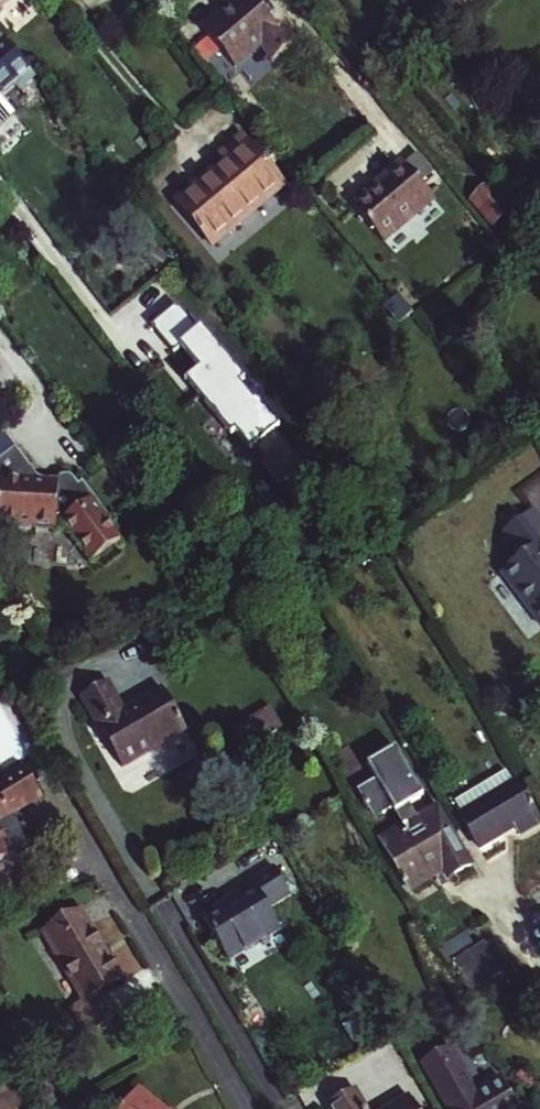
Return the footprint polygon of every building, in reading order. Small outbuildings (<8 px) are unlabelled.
[(10,0),(0,0),(0,8),(10,0)] [(199,24),(234,67),(260,46),(272,60),(291,44),(254,0),(227,0),(199,24)] [(3,39),(0,41),(0,96),(13,85),(19,91),(36,77),(3,39)] [(12,115),(0,102),(0,125),(12,115)] [(210,252),(280,192),(239,143),(216,161),(222,168),(197,189),(174,209),(210,252)] [(430,169),(410,146),(397,156),(417,180),(430,169)] [(397,156),(348,198),(385,245),(436,203),(417,180),(397,156)] [(478,203),(494,189),(489,182),(472,196),(478,203)] [(511,210),(494,189),(478,203),(495,224),(511,210)] [(522,212),(533,226),(539,221),(539,200),(522,212)] [(253,446),(264,459),(261,461),(280,484),(304,465),(276,431),(279,429),(257,401),(249,407),(232,387),(239,382),(229,369),(232,366),(220,351),(217,354),(177,305),(151,327),(174,354),(184,345),(198,362),(195,363),(199,368),(198,369),(200,370),(191,378),(195,383),(193,384),(201,395),(199,397),(215,416),(216,416),(225,427),(228,425),(236,433),(237,433),(250,449),(253,446)] [(74,485),(67,475),(0,473),(0,524),(52,526),(53,519),(58,520),(89,562),(122,537),(80,480),(74,485)] [(536,510),(504,532),(522,558),(504,571),(539,624),(539,515),(536,510)] [(108,684),(81,698),(123,769),(187,731),(163,691),(124,711),(108,684)] [(230,730),(241,751),(280,731),(269,709),(230,730)] [(404,886),(407,884),(411,892),(438,876),(436,872),(443,867),(446,872),(450,879),(472,866),(438,809),(418,821),(409,805),(425,796),(397,749),(380,759),(389,775),(378,781),(379,782),(362,794),(367,803),(365,804),(369,811),(371,810),(376,819),(394,809),(405,828),(383,842),(405,881),(402,882),(404,886)] [(26,771),(0,786),(0,893),(56,859),(46,843),(32,851),(23,837),(25,836),(16,821),(21,817),(18,812),(42,798),(26,771)] [(463,818),(481,848),(503,836),(501,833),(517,823),(524,835),(539,825),(539,819),(519,785),(516,786),(508,772),(457,803),(466,817),(463,818)] [(436,872),(438,876),(445,888),(453,884),(450,879),(446,872),(443,867),(436,872)] [(202,922),(228,966),(281,935),(268,913),(291,899),(275,873),(250,888),(252,893),(202,922)] [(80,914),(44,935),(81,1001),(67,1009),(82,1036),(111,1020),(96,995),(119,982),(80,914)] [(469,933),(440,950),(450,967),(457,963),(479,950),(478,949),(469,933)] [(487,943),(478,949),(479,950),(457,963),(474,992),(505,974),(487,943)] [(500,1078),(475,1093),(448,1048),(422,1064),(448,1108),(518,1108),(500,1078)] [(0,1089),(0,1108),(25,1108),(29,1107),(17,1081),(0,1089)] [(329,1108),(363,1108),(351,1089),(326,1104),(329,1108)] [(139,1093),(127,1108),(160,1108),(139,1093)] [(405,1095),(381,1108),(413,1108),(405,1095)]
